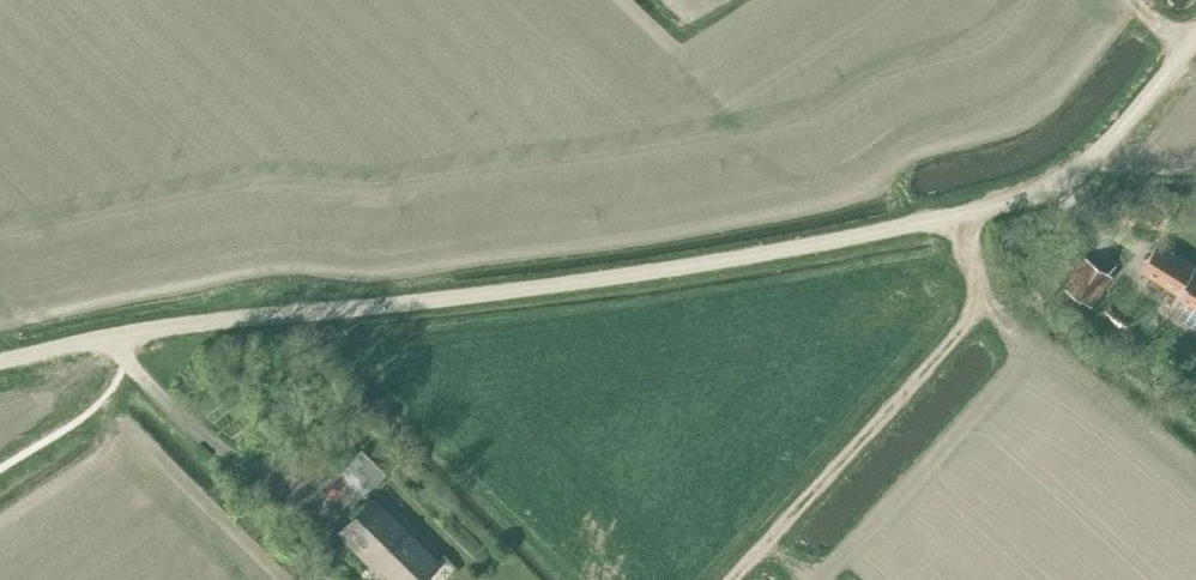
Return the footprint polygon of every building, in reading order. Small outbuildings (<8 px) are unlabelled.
[(1191,272),(1195,267),(1159,246),(1147,268),(1148,269),(1145,273),(1165,285),(1168,280),(1180,287),(1166,310),(1195,329),(1195,275),(1191,272)] [(1064,287),(1091,306),(1113,276),(1085,257),(1064,287)] [(362,497),(385,473),(361,449),(338,473),(362,497)] [(349,521),(338,532),(377,570),(381,567),(394,579),(419,579),(437,561),(371,498),(349,521)]
